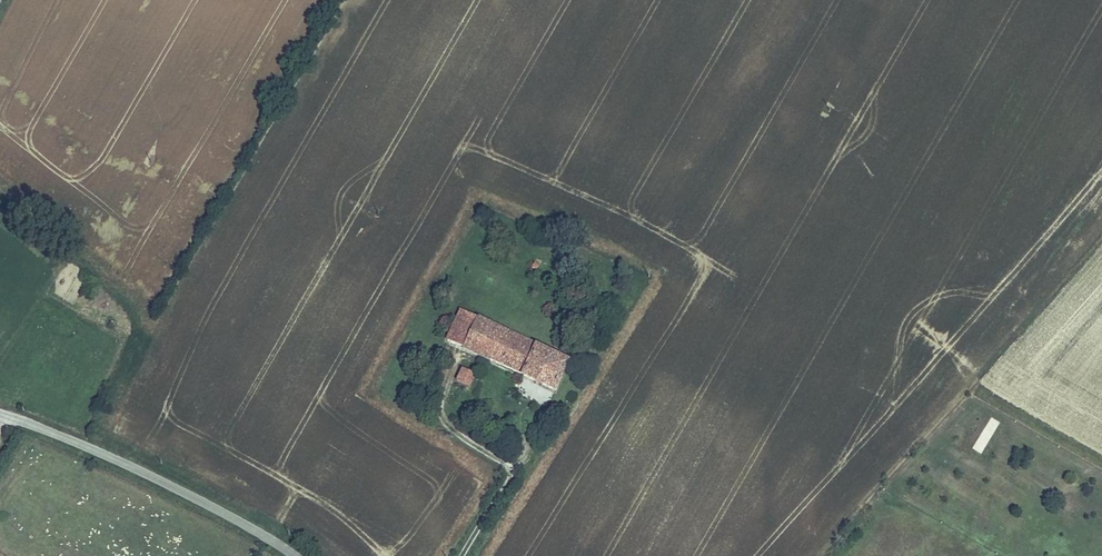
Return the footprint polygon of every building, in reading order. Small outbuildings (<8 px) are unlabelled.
[(433,336),(541,385),(554,356),(447,307),(433,336)] [(464,393),(476,398),(482,383),(471,377),(464,393)]
